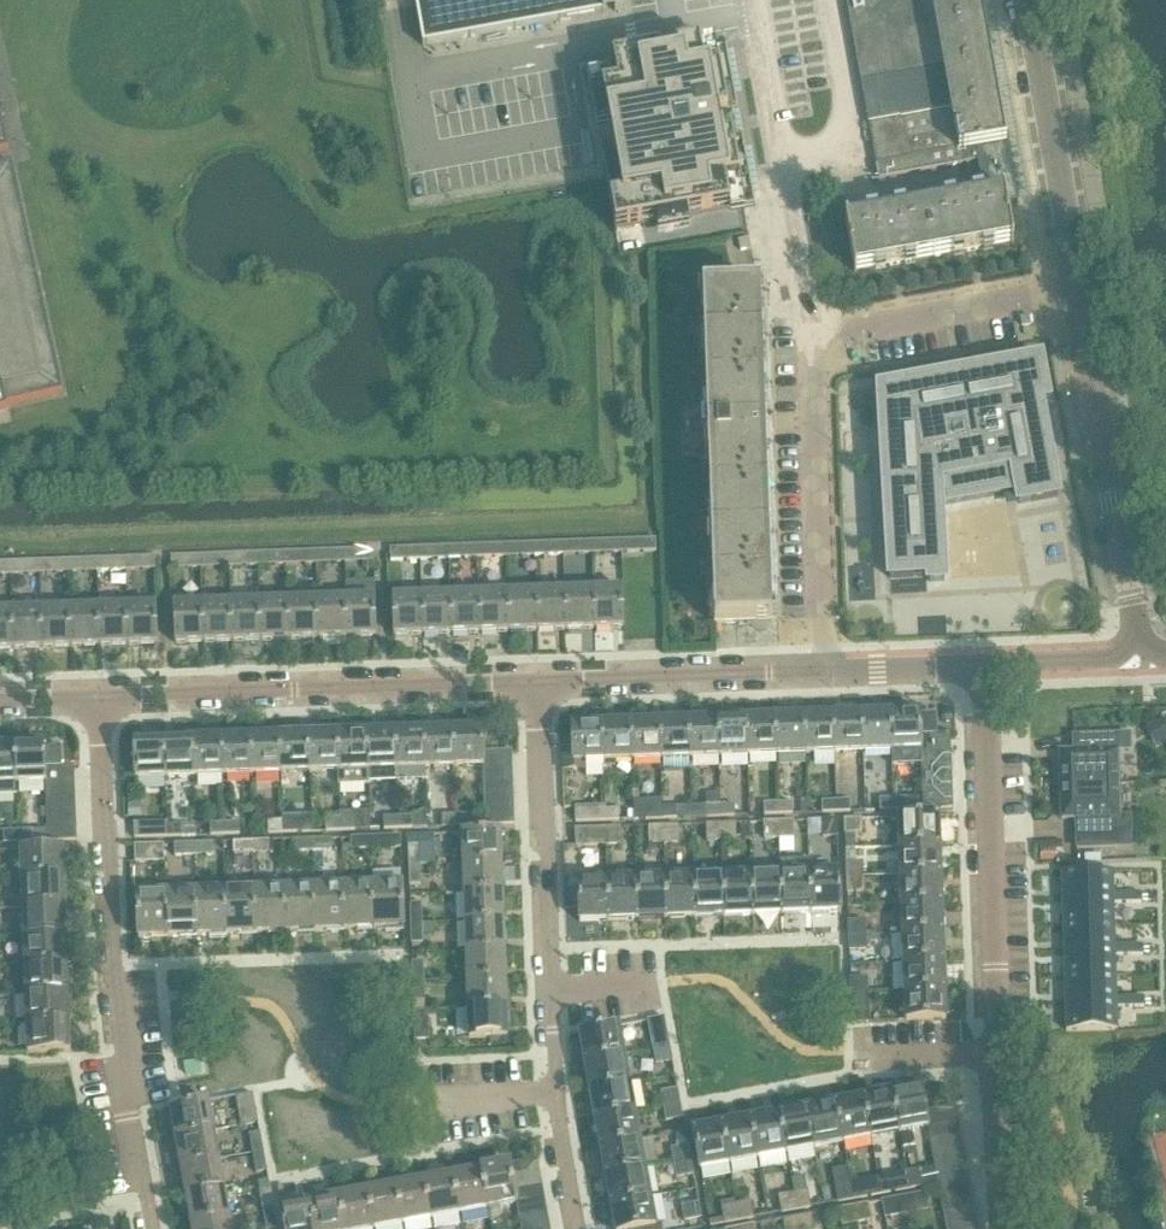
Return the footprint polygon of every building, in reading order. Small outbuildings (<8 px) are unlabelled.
[(421,46),(604,13),(602,0),(413,0),(421,46)] [(983,196),(1002,193),(1004,204),(1015,202),(985,25),(980,0),(846,0),(851,25),(878,180),(976,162),(983,196)] [(617,88),(601,91),(621,201),(612,203),(609,203),(610,209),(615,233),(617,232),(619,232),(622,231),(641,228),(655,225),(668,223),(686,220),(691,219),(720,214),(728,212),(732,211),(742,209),(743,209),(754,207),(752,196),(744,150),(742,141),(741,138),(736,139),(736,138),(732,114),(732,113),(737,112),(736,109),(735,99),(726,53),(724,42),(660,53),(612,62),(612,64),(617,88)] [(963,200),(923,207),(933,258),(967,252),(972,251),(977,250),(1012,244),(1004,204),(1002,193),(983,196),(963,200)] [(884,214),(844,221),(853,272),(893,265),(933,258),(923,207),(884,214)] [(713,606),(714,625),(771,622),(759,290),(702,292),(702,310),(695,311),(699,438),(705,606),(713,606)] [(1047,400),(1039,360),(878,390),(888,579),(928,576),(928,582),(943,581),(939,507),(1015,492),(1018,504),(1057,497),(1039,402),(1047,400)] [(655,542),(626,543),(627,554),(655,553),(655,542)] [(591,544),(562,545),(562,557),(591,556),(591,544)] [(533,546),(505,546),(505,559),(533,558),(533,546)] [(418,562),(418,549),(390,550),(390,563),(418,562)] [(229,556),(201,557),(201,569),(229,568),(229,556)] [(67,562),(38,563),(39,575),(67,574),(67,562)] [(38,563),(9,564),(9,576),(39,575),(38,563)] [(0,564),(0,576),(9,576),(9,564),(0,564)] [(622,591),(592,592),(594,629),(622,629),(622,591)] [(564,630),(594,629),(592,592),(563,593),(564,630)] [(536,631),(564,630),(563,593),(535,594),(536,631)] [(479,633),(508,632),(507,594),(477,595),(479,633)] [(508,632),(536,631),(535,594),(507,594),(508,632)] [(450,634),(479,633),(477,595),(448,596),(450,634)] [(421,635),(450,634),(448,596),(420,597),(421,635)] [(392,636),(421,635),(420,597),(391,598),(392,636)] [(373,598),(345,599),(346,638),(375,637),(373,598)] [(345,599),(315,600),(317,639),(346,638),(345,599)] [(315,600),(287,601),(288,640),(317,639),(315,600)] [(287,601),(259,602),(260,641),(288,640),(287,601)] [(259,602),(231,603),(232,642),(260,641),(259,602)] [(231,603),(203,604),(204,643),(232,642),(231,603)] [(204,643),(203,604),(173,606),(174,644),(204,643)] [(155,606),(126,607),(127,645),(157,644),(155,606)] [(126,607),(97,608),(98,646),(127,645),(126,607)] [(97,608),(68,609),(70,647),(98,646),(97,608)] [(68,609),(40,611),(41,648),(70,647),(68,609)] [(40,611),(11,612),(12,649),(41,648),(40,611)] [(0,612),(0,650),(12,649),(11,612),(0,612)] [(919,713),(891,714),(892,750),(892,764),(921,763),(920,749),(920,739),(935,738),(934,716),(919,717),(919,713)] [(891,714),(862,715),(863,751),(892,750),(891,714)] [(862,715),(833,716),(834,752),(863,751),(862,715)] [(833,716),(804,717),(805,753),(834,752),(833,716)] [(804,717),(775,718),(776,754),(805,753),(804,717)] [(775,718),(746,719),(748,755),(776,754),(775,718)] [(746,719),(718,720),(719,756),(748,755),(746,719)] [(1148,729),(1157,744),(1165,738),(1165,723),(1164,719),(1148,729)] [(718,720),(688,721),(690,758),(719,756),(718,720)] [(688,721),(660,722),(661,759),(690,758),(688,721)] [(660,722),(630,723),(631,760),(661,759),(660,722)] [(630,723),(602,724),(603,768),(615,768),(615,760),(631,760),(630,723)] [(572,738),(560,738),(561,772),(573,771),(573,762),(586,761),(586,778),(603,778),(603,768),(602,724),(571,725),(572,738)] [(483,729),(453,730),(454,768),(482,767),(484,767),(484,752),(483,729)] [(453,730),(424,731),(425,769),(454,768),(453,730)] [(424,731),(395,732),(397,782),(426,781),(425,769),(424,731)] [(395,732),(366,733),(368,786),(397,785),(397,782),(395,732)] [(366,733),(337,734),(338,772),(338,789),(368,788),(368,786),(366,733)] [(337,734),(307,735),(308,773),(338,772),(337,734)] [(307,735),(279,736),(280,774),(308,773),(307,735)] [(137,741),(133,741),(135,779),(165,778),(164,740),(163,740),(163,736),(145,737),(146,741),(137,741)] [(279,736),(251,737),(252,775),(280,774),(279,736)] [(251,737),(221,738),(223,776),(252,775),(251,737)] [(1073,752),(1059,753),(1060,786),(1118,785),(1117,751),(1112,751),(1111,737),(1073,738),(1073,752)] [(221,738),(193,739),(194,777),(223,776),(221,738)] [(935,738),(920,739),(920,749),(921,763),(921,781),(951,780),(950,738),(935,738)] [(193,739),(164,740),(165,778),(194,777),(193,739)] [(16,784),(45,783),(46,783),(46,767),(60,767),(60,748),(45,749),(45,744),(15,745),(16,784)] [(16,784),(15,745),(0,745),(0,802),(17,801),(16,784)] [(484,767),(482,767),(482,768),(512,767),(511,751),(484,752),(484,767)] [(45,783),(45,785),(75,784),(75,767),(60,767),(46,767),(46,783),(45,783)] [(512,767),(482,768),(483,783),(512,782),(512,767)] [(951,780),(921,781),(922,810),(952,809),(951,780)] [(512,782),(483,783),(483,797),(513,796),(512,782)] [(45,785),(45,799),(75,798),(75,784),(45,785)] [(1118,785),(1060,786),(1061,820),(1076,820),(1077,849),(1115,848),(1114,819),(1119,819),(1118,790),(1118,785)] [(835,793),(835,800),(835,812),(850,812),(849,793),(835,793)] [(720,817),(720,804),(720,795),(705,795),(706,805),(706,817),(720,817)] [(513,796),(483,797),(484,812),(513,811),(513,796)] [(45,799),(46,814),(76,813),(75,798),(45,799)] [(893,810),(893,798),(879,799),(879,811),(893,810)] [(908,798),(893,798),(893,810),(908,810),(908,798)] [(662,799),(633,800),(633,820),(662,819),(662,807),(662,799)] [(835,812),(835,800),(821,801),(821,813),(835,812)] [(778,814),(778,802),(763,803),(764,815),(778,814)] [(792,802),(778,802),(778,814),(792,814),(792,802)] [(734,804),(720,804),(720,817),(735,816),(734,804)] [(128,805),(129,818),(140,818),(140,805),(128,805)] [(605,822),(604,808),(604,806),(574,807),(575,823),(605,822)] [(677,806),(662,807),(662,819),(677,818),(677,806)] [(620,808),(604,808),(605,822),(620,821),(620,808)] [(513,811),(484,812),(484,826),(514,825),(513,811)] [(46,814),(46,828),(76,827),(76,813),(46,814)] [(470,814),(456,815),(456,827),(471,826),(470,814)] [(456,827),(456,815),(441,816),(442,828),(456,827)] [(398,829),(398,817),(383,818),(384,830),(398,829)] [(413,829),(412,817),(398,817),(398,829),(413,829)] [(897,818),(898,848),(939,846),(938,817),(897,818)] [(340,831),(339,819),(325,820),(325,832),(340,831)] [(354,819),(339,819),(340,831),(354,831),(354,819)] [(844,820),(844,835),(861,834),(860,819),(844,820)] [(296,821),(282,822),(282,834),(297,833),(296,821)] [(836,821),(822,821),(822,838),(837,837),(836,821)] [(282,834),(282,822),(267,822),(268,834),(282,834)] [(792,822),(778,823),(779,840),(793,839),(792,822)] [(168,838),(167,825),(167,826),(167,823),(133,824),(133,839),(168,838)] [(239,823),(224,824),(225,836),(239,835),(239,823)] [(779,840),(778,823),(764,823),(764,840),(779,840)] [(225,836),(224,824),(210,824),(210,836),(225,836)] [(735,824),(721,825),(721,842),(736,841),(735,824)] [(181,825),(167,825),(168,838),(181,838),(181,825)] [(721,842),(721,825),(706,825),(707,842),(721,842)] [(677,826),(663,827),(663,844),(678,843),(677,826)] [(46,828),(46,832),(46,844),(77,843),(76,827),(46,828)] [(663,844),(663,827),(648,827),(649,844),(663,844)] [(605,846),(605,829),(574,830),(575,847),(605,846)] [(620,829),(605,829),(605,846),(620,846),(620,829)] [(19,844),(18,832),(3,833),(3,845),(19,844)] [(46,832),(18,832),(19,844),(46,844),(46,832)] [(462,835),(462,864),(500,862),(499,834),(462,835)] [(399,837),(370,838),(370,850),(400,849),(399,837)] [(370,850),(370,838),(351,838),(351,850),(370,850)] [(330,839),(310,840),(311,852),(330,851),(330,839)] [(311,852),(310,840),(291,841),(292,853),(311,852)] [(271,841),(252,842),(253,854),(272,853),(271,841)] [(253,854),(252,842),(233,843),(233,855),(253,854)] [(212,843),(193,844),(194,856),(213,855),(212,843)] [(194,856),(193,844),(174,845),(174,857),(194,856)] [(164,845),(133,845),(134,863),(164,863),(164,845)] [(408,847),(408,866),(419,865),(419,846),(408,847)] [(898,848),(899,877),(939,875),(939,846),(898,848)] [(18,850),(19,881),(64,880),(62,849),(18,850)] [(779,862),(780,875),(781,916),(810,915),(809,874),(808,874),(808,861),(779,862)] [(462,864),(463,893),(501,891),(500,862),(462,864)] [(845,864),(846,879),(863,878),(862,864),(845,864)] [(419,865),(408,866),(409,885),(420,885),(419,865)] [(1112,872),(1061,874),(1062,901),(1113,900),(1112,895),(1112,872)] [(838,873),(809,874),(810,915),(840,914),(838,873)] [(780,875),(752,876),(753,917),(781,916),(780,875)] [(899,877),(900,906),(940,904),(939,875),(899,877)] [(752,876),(722,877),(724,918),(753,917),(752,876)] [(722,877),(693,878),(695,919),(724,918),(722,877)] [(693,878),(664,879),(666,920),(695,919),(693,878)] [(863,878),(846,879),(846,893),(863,892),(863,878)] [(664,879),(635,880),(637,921),(666,920),(664,879)] [(19,881),(20,910),(65,909),(64,880),(19,881)] [(635,880),(606,881),(608,922),(637,921),(635,880)] [(608,922),(606,881),(576,882),(578,923),(608,922)] [(402,885),(371,886),(373,930),(404,929),(402,885)] [(371,886),(341,887),(343,931),(373,930),(371,886)] [(341,887),(312,888),(314,932),(343,931),(341,887)] [(312,888),(283,889),(285,934),(314,932),(312,888)] [(283,889),(254,890),(256,935),(285,934),(283,889)] [(254,890),(224,891),(226,936),(256,935),(254,890)] [(195,893),(197,937),(207,936),(207,939),(225,939),(225,936),(226,936),(224,891),(195,893)] [(463,893),(464,922),(503,920),(501,891),(463,893)] [(167,938),(197,937),(195,893),(165,894),(167,938)] [(136,939),(167,938),(165,894),(135,895),(136,939)] [(1126,894),(1112,895),(1113,900),(1113,905),(1127,904),(1126,894)] [(1140,894),(1126,894),(1127,904),(1141,904),(1140,899),(1140,894)] [(1113,900),(1062,901),(1062,927),(1113,926),(1113,905),(1113,900)] [(410,905),(410,924),(421,924),(421,904),(410,905)] [(900,906),(900,934),(941,933),(940,904),(900,906)] [(20,910),(22,940),(66,938),(65,909),(20,910)] [(464,922),(465,951),(504,950),(503,920),(464,922)] [(847,922),(848,936),(865,936),(864,921),(847,922)] [(421,924),(410,924),(411,943),(422,943),(421,924)] [(1113,926),(1062,927),(1063,953),(1114,952),(1114,947),(1113,926)] [(900,934),(901,963),(942,961),(941,933),(900,934)] [(865,936),(848,936),(848,951),(865,950),(865,936)] [(22,940),(23,969),(67,967),(67,965),(72,965),(71,952),(67,952),(66,938),(22,940)] [(1128,946),(1114,947),(1114,952),(1114,957),(1128,956),(1128,946)] [(1142,946),(1128,946),(1128,956),(1142,956),(1142,951),(1142,946)] [(465,951),(466,980),(505,979),(504,950),(465,951)] [(1114,952),(1063,953),(1064,979),(1115,978),(1114,957),(1114,952)] [(901,963),(902,992),(943,991),(942,961),(901,963)] [(412,963),(412,982),(423,982),(423,962),(412,963)] [(23,969),(24,997),(68,995),(68,994),(73,994),(72,981),(68,981),(67,967),(23,969)] [(850,979),(850,994),(867,994),(866,978),(850,979)] [(1115,978),(1064,979),(1065,1005),(1115,1004),(1115,999),(1115,978)] [(466,980),(467,1009),(506,1007),(505,979),(466,980)] [(423,982),(412,982),(413,1001),(424,1001),(423,982)] [(943,991),(902,992),(903,1022),(944,1020),(943,991)] [(867,994),(850,994),(852,1023),(868,1022),(867,994)] [(24,997),(25,1026),(70,1024),(68,995),(24,997)] [(1129,998),(1115,999),(1115,1004),(1116,1009),(1129,1008),(1129,998)] [(1143,998),(1129,998),(1129,1008),(1143,1008),(1143,1003),(1143,998)] [(1115,1004),(1065,1005),(1065,1032),(1116,1031),(1116,1009),(1115,1004)] [(506,1007),(467,1009),(468,1040),(507,1038),(506,1007)] [(429,1012),(413,1013),(414,1042),(430,1042),(429,1012)] [(646,1022),(652,1052),(669,1049),(663,1018),(646,1022)] [(70,1024),(25,1026),(26,1056),(71,1054),(70,1024)] [(578,1035),(584,1064),(623,1057),(618,1027),(578,1035)] [(669,1049),(652,1052),(655,1065),(672,1061),(669,1049)] [(584,1064),(589,1092),(629,1085),(623,1057),(584,1064)] [(589,1092),(595,1121),(634,1114),(629,1085),(589,1092)] [(898,1134),(927,1128),(924,1113),(919,1088),(891,1094),(898,1134)] [(659,1093),(662,1109),(679,1106),(676,1089),(659,1093)] [(870,1139),(898,1134),(891,1094),(863,1099),(870,1139)] [(253,1095),(235,1098),(240,1127),(257,1124),(253,1095)] [(841,1144),(870,1139),(863,1099),(834,1105),(841,1144)] [(169,1110),(174,1139),(214,1132),(209,1103),(169,1110)] [(813,1150),(841,1144),(834,1105),(806,1110),(813,1150)] [(679,1106),(662,1109),(665,1123),(682,1120),(679,1106)] [(924,1113),(927,1128),(955,1123),(952,1108),(924,1113)] [(785,1155),(813,1150),(806,1110),(777,1115),(785,1155)] [(595,1121),(600,1149),(640,1142),(634,1114),(595,1121)] [(756,1161),(785,1155),(777,1115),(749,1121),(756,1161)] [(728,1166),(756,1161),(749,1121),(720,1126),(728,1166)] [(927,1128),(929,1143),(958,1138),(955,1123),(927,1128)] [(699,1171),(728,1166),(720,1126),(692,1132),(699,1171)] [(174,1139),(179,1168),(219,1160),(214,1132),(174,1139)] [(248,1135),(252,1154),(263,1152),(259,1133),(248,1135)] [(929,1143),(932,1157),(960,1151),(958,1138),(929,1143)] [(600,1149),(605,1177),(645,1170),(640,1142),(600,1149)] [(670,1149),(673,1165),(690,1162),(687,1146),(670,1149)] [(932,1157),(934,1169),(935,1171),(963,1165),(960,1151),(932,1157)] [(263,1152),(252,1154),(256,1174),(267,1172),(263,1152)] [(179,1168),(184,1197),(224,1189),(219,1160),(179,1168)] [(487,1211),(513,1206),(510,1192),(540,1187),(535,1162),(479,1172),(487,1211)] [(690,1162),(673,1165),(676,1179),(692,1176),(690,1162)] [(963,1165),(935,1171),(937,1185),(965,1180),(963,1165)] [(934,1169),(905,1174),(908,1191),(937,1185),(935,1171),(934,1169)] [(605,1177),(611,1205),(650,1198),(645,1170),(605,1177)] [(458,1216),(487,1211),(479,1172),(451,1177),(458,1216)] [(908,1191),(905,1174),(891,1177),(894,1194),(908,1191)] [(430,1221),(458,1216),(451,1177),(423,1182),(430,1221)] [(402,1226),(430,1221),(423,1182),(394,1187),(402,1226)] [(863,1182),(849,1185),(852,1201),(866,1199),(863,1182)] [(852,1201),(849,1185),(835,1188),(838,1204),(852,1201)] [(282,1186),(277,1187),(279,1200),(285,1199),(282,1186)] [(402,1226),(394,1187),(366,1193),(372,1228),(387,1228),(402,1226)] [(515,1206),(542,1201),(540,1187),(510,1192),(513,1206),(515,1206)] [(938,1193),(941,1207),(970,1202),(967,1188),(938,1193)] [(184,1197),(189,1226),(229,1218),(224,1189),(184,1197)] [(260,1192),(263,1212),(274,1210),(270,1190),(260,1192)] [(366,1193),(337,1198),(343,1228),(372,1228),(366,1193)] [(806,1193),(792,1196),(795,1212),(809,1209),(806,1193)] [(795,1212),(792,1196),(778,1198),(781,1215),(795,1212)] [(924,1196),(910,1198),(913,1215),(927,1212),(924,1196)] [(337,1198),(309,1203),(314,1228),(343,1228),(337,1198)] [(611,1205),(615,1228),(662,1228),(662,1227),(656,1228),(650,1198),(611,1205)] [(913,1215),(910,1198),(887,1202),(890,1219),(913,1215)] [(515,1206),(518,1220),(545,1215),(542,1201),(515,1206)] [(941,1207),(944,1221),(972,1215),(970,1202),(941,1207)] [(309,1203),(280,1208),(283,1228),(314,1228),(309,1203)] [(750,1203),(736,1206),(739,1223),(753,1220),(750,1203)] [(701,1221),(698,1204),(679,1208),(682,1224),(701,1221)] [(739,1223),(736,1206),(721,1209),(725,1225),(739,1223)] [(868,1206),(854,1208),(857,1225),(871,1222),(868,1206)] [(857,1225),(854,1208),(840,1211),(843,1228),(857,1225)] [(263,1212),(267,1228),(278,1228),(274,1210),(263,1212)] [(519,1228),(545,1228),(547,1228),(545,1215),(518,1220),(519,1228)] [(945,1228),(975,1228),(972,1215),(944,1221),(945,1228)] [(797,1219),(799,1228),(814,1228),(811,1216),(797,1219)] [(190,1228),(231,1228),(229,1218),(189,1226),(190,1228)] [(797,1219),(783,1222),(784,1228),(799,1228),(797,1219)]
